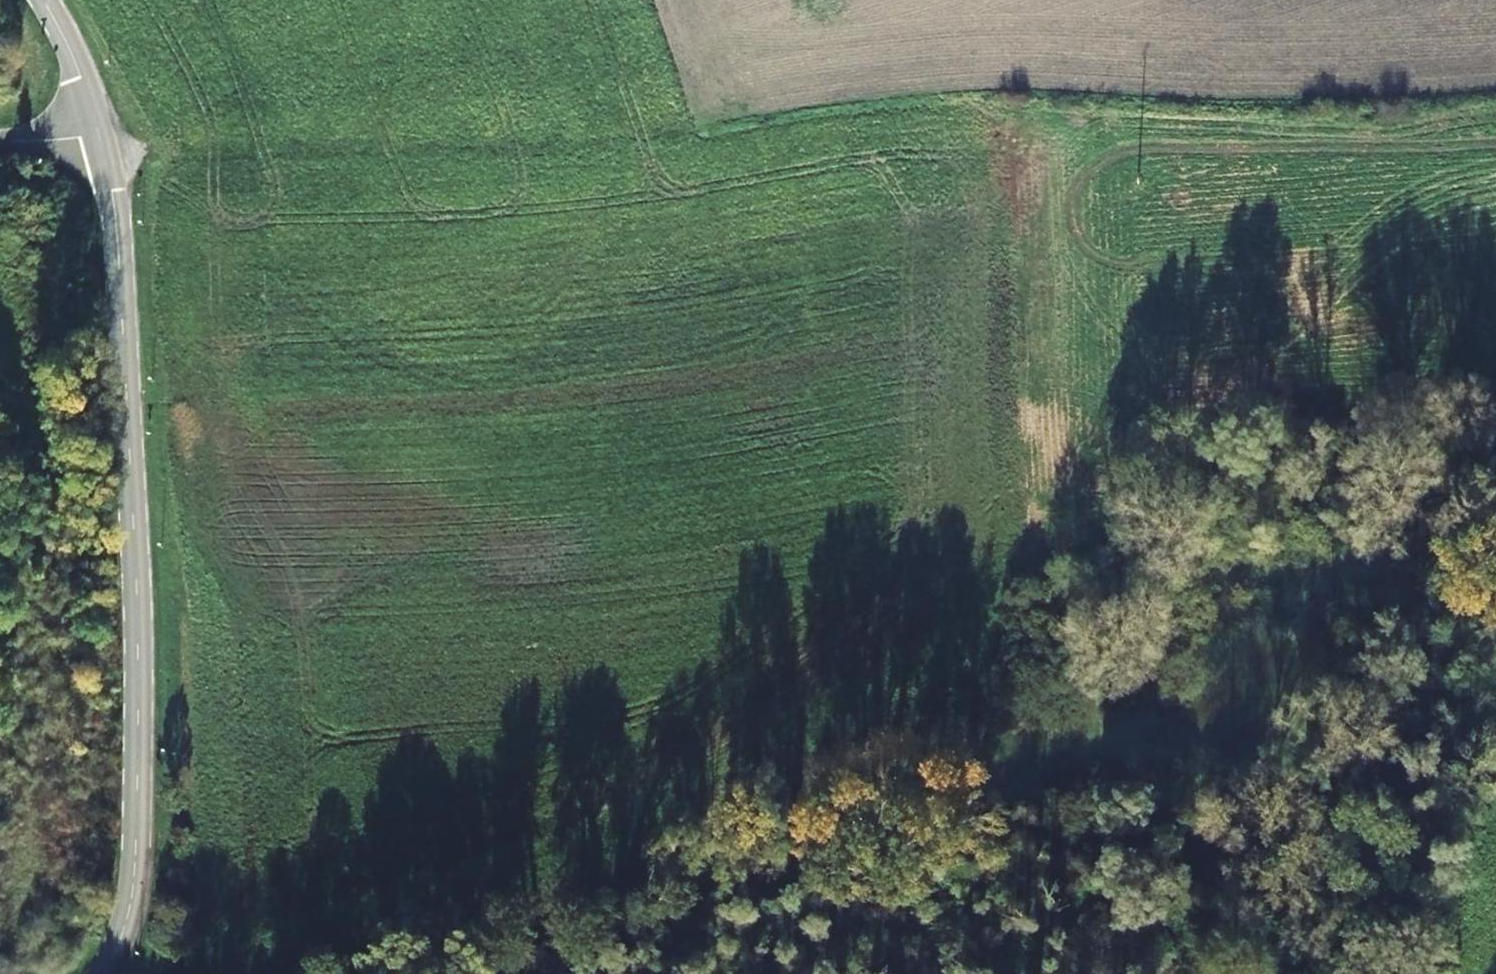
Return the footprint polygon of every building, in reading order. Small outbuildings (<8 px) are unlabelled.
[(37,99),(25,104),(29,115),(42,110),(37,99)]
